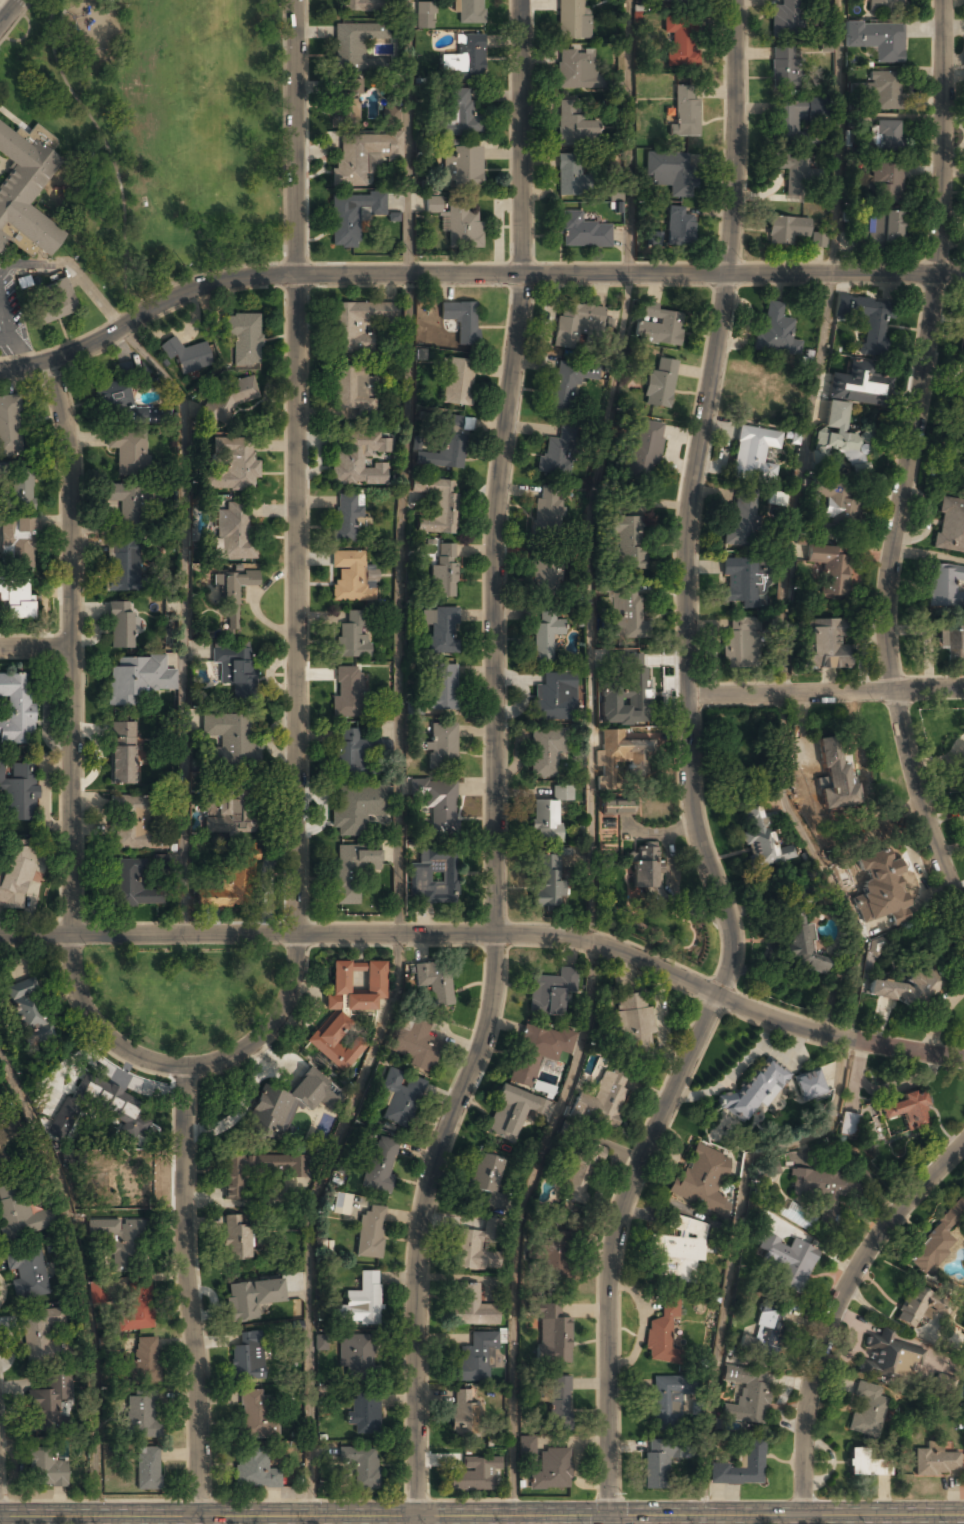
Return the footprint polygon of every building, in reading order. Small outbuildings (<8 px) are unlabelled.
[(341,13),(373,12),(373,0),(341,0),(341,13)] [(455,24),(483,25),(483,0),(455,0),(455,24)] [(557,39),(590,39),(590,8),(582,8),(582,0),(557,0),(557,39)] [(772,33),(802,33),(802,0),(782,0),(782,5),(772,5),(772,33)] [(870,12),(903,12),(903,0),(870,0),(870,12)] [(416,28),(434,28),(434,1),(416,2),(416,28)] [(669,66),(697,66),(697,18),(664,18),(664,33),(669,33),(669,66)] [(875,63),(903,64),(903,25),(846,24),(846,47),(875,48),(875,63)] [(336,25),(335,68),(364,68),(365,40),(383,40),(384,26),(336,25)] [(454,80),(484,79),(483,35),(455,36),(455,56),(440,56),(441,72),(454,72),(454,80)] [(795,47),(773,47),(773,89),(795,89),(795,47)] [(557,51),(557,88),(592,89),(593,52),(557,51)] [(899,109),(899,73),(871,73),(871,85),(855,85),(855,96),(871,96),(871,109),(899,109)] [(360,81),(335,81),(335,125),(360,125),(360,81)] [(673,85),(673,136),(698,137),(698,95),(689,95),(689,86),(673,85)] [(442,90),(442,135),(475,135),(474,89),(442,90)] [(807,119),(828,119),(828,98),(807,97),(807,119)] [(558,101),(557,140),(596,142),(597,120),(581,120),(582,101),(558,101)] [(773,141),(801,141),(802,102),(773,102),(773,141)] [(399,125),(400,106),(386,105),(386,125),(399,125)] [(866,114),(852,114),(851,127),(866,127),(866,114)] [(902,122),(873,122),(873,151),(902,151),(902,122)] [(5,240),(28,259),(35,252),(48,256),(65,236),(26,202),(61,161),(35,138),(40,132),(41,128),(33,126),(30,135),(16,130),(12,134),(0,123),(0,156),(11,165),(7,176),(0,184),(0,246),(5,240)] [(335,135),(336,187),(368,187),(367,159),(401,159),(401,134),(335,135)] [(453,147),(453,159),(443,160),(444,188),(482,187),(481,146),(453,147)] [(647,153),(646,185),(670,186),(670,197),(687,197),(689,155),(647,153)] [(821,170),(807,169),(808,156),(773,154),(771,169),(787,169),(785,194),(809,196),(809,186),(820,187),(821,170)] [(557,195),(582,195),(582,156),(557,156),(557,195)] [(872,166),(872,202),(901,202),(901,166),(872,166)] [(330,248),(357,249),(358,215),(383,216),(384,197),(332,195),(330,248)] [(480,248),(478,203),(444,204),(446,249),(480,248)] [(692,247),(693,215),(683,215),(683,207),(667,206),(666,247),(692,247)] [(579,212),(558,212),(558,247),(610,247),(610,224),(579,224),(579,212)] [(868,212),(867,234),(852,233),(851,247),(899,250),(901,214),(868,212)] [(809,237),(810,219),(769,217),(767,245),(791,246),(792,237),(809,237)] [(661,246),(661,232),(647,231),(646,245),(661,246)] [(826,247),(824,233),(810,234),(812,248),(826,247)] [(27,293),(38,325),(78,312),(67,280),(27,293)] [(864,319),(861,355),(883,357),(888,302),(837,297),(835,316),(864,319)] [(793,319),(782,318),(783,304),(763,301),(757,352),(799,357),(801,341),(791,340),(793,319)] [(397,320),(397,303),(332,303),(332,351),(371,351),(371,321),(397,320)] [(440,321),(457,321),(458,345),(477,345),(477,303),(440,303),(440,321)] [(554,346),(575,348),(577,328),(601,331),(604,309),(560,303),(554,346)] [(679,348),(684,312),(642,306),(641,320),(640,320),(637,342),(679,348)] [(261,366),(261,314),(222,314),(222,338),(233,338),(233,366),(261,366)] [(166,361),(174,357),(181,376),(213,364),(204,342),(180,351),(175,338),(160,344),(166,361)] [(444,402),(469,405),(474,360),(448,357),(444,402)] [(643,404),(669,408),(677,361),(659,358),(657,369),(648,367),(643,404)] [(850,377),(831,375),(829,398),(883,404),(886,379),(869,377),(870,364),(851,363),(850,377)] [(579,367),(553,364),(548,409),(574,412),(579,367)] [(375,376),(367,376),(367,366),(332,366),(332,409),(357,408),(357,417),(376,417),(375,376)] [(748,381),(743,415),(769,419),(776,371),(760,368),(758,382),(748,381)] [(259,397),(253,375),(213,386),(215,394),(204,397),(207,406),(196,409),(201,426),(235,416),(232,405),(259,397)] [(956,409),(963,411),(963,378),(956,409)] [(121,380),(94,386),(101,414),(129,408),(121,380)] [(0,398),(0,456),(19,455),(15,397),(0,398)] [(843,431),(848,405),(827,401),(822,427),(843,431)] [(462,470),(467,417),(443,414),(440,453),(414,450),(412,465),(462,470)] [(664,423),(635,419),(627,475),(657,479),(664,423)] [(571,476),(576,425),(559,424),(558,438),(543,436),(540,473),(571,476)] [(738,427),(732,480),(775,485),(777,466),(764,464),(766,448),(779,450),(781,432),(738,427)] [(107,432),(107,449),(117,449),(117,472),(146,472),(146,432),(107,432)] [(388,486),(388,464),(366,463),(366,455),(391,455),(391,433),(346,433),(346,453),(332,452),(332,485),(388,486)] [(865,474),(865,434),(813,434),(814,467),(828,467),(828,455),(845,455),(845,474),(865,474)] [(252,438),(216,437),(215,469),(207,468),(206,490),(258,491),(258,460),(251,459),(252,438)] [(11,462),(0,462),(0,473),(10,473),(11,462)] [(34,509),(34,469),(13,469),(13,509),(34,509)] [(457,480),(411,479),(411,495),(433,496),(432,520),(418,520),(418,533),(455,534),(457,480)] [(822,518),(855,521),(860,487),(813,481),(811,497),(825,498),(822,518)] [(106,510),(106,520),(137,520),(137,509),(142,509),(142,486),(108,486),(108,503),(117,503),(117,509),(106,510)] [(537,520),(565,520),(566,489),(538,488),(537,520)] [(751,548),(759,494),(734,490),(726,544),(751,548)] [(787,495),(768,493),(767,505),(785,507),(787,495)] [(333,543),(361,543),(361,495),(334,495),(333,543)] [(963,554),(963,499),(941,495),(933,548),(963,554)] [(216,559),(256,560),(256,545),(247,545),(248,510),(240,510),(241,504),(226,503),(226,524),(217,524),(216,559)] [(646,568),(646,515),(614,516),(614,534),(621,534),(621,569),(646,568)] [(33,570),(34,520),(1,519),(0,570),(33,570)] [(106,591),(138,591),(137,541),(106,541),(106,591)] [(456,597),(456,544),(438,544),(438,565),(430,565),(430,597),(456,597)] [(821,595),(845,596),(848,546),(808,544),(807,563),(822,564),(821,595)] [(366,552),(331,552),(331,570),(333,570),(333,602),(375,602),(375,587),(366,587),(366,552)] [(533,586),(563,586),(563,559),(533,559),(533,586)] [(756,559),(723,559),(723,603),(742,603),(742,608),(757,608),(756,559)] [(963,609),(963,591),(957,591),(958,585),(963,585),(963,568),(929,565),(926,606),(963,609)] [(223,632),(239,632),(238,586),(258,586),(258,574),(223,574),(223,632)] [(6,606),(6,620),(32,620),(32,577),(0,577),(0,606),(6,606)] [(642,585),(613,585),(615,638),(644,637),(642,585)] [(110,649),(135,648),(133,602),(107,604),(110,649)] [(458,606),(421,607),(422,626),(429,626),(430,654),(458,653),(458,606)] [(554,659),(555,635),(565,635),(565,618),(556,618),(556,609),(543,609),(543,619),(534,619),(534,658),(554,659)] [(366,657),(365,612),(346,612),(346,625),(335,625),(336,658),(366,657)] [(727,668),(755,667),(754,619),(726,619),(727,668)] [(844,619),(806,619),(806,668),(844,668),(844,619)] [(962,649),(962,625),(937,625),(937,650),(948,650),(947,664),(963,664),(963,649),(962,649)] [(212,666),(219,665),(219,686),(234,685),(234,694),(250,694),(249,647),(212,647),(212,666)] [(646,722),(646,654),(622,654),(622,697),(627,697),(627,722),(646,722)] [(117,656),(117,668),(108,668),(107,706),(133,706),(134,691),(176,692),(176,669),(165,669),(165,656),(117,656)] [(455,711),(455,664),(428,664),(428,711),(455,711)] [(333,668),(334,717),(363,716),(362,667),(333,668)] [(535,685),(535,719),(575,719),(576,674),(544,674),(544,685),(535,685)] [(31,675),(0,675),(0,697),(7,697),(6,718),(0,718),(0,744),(31,745),(31,675)] [(252,765),(253,715),(201,714),(200,736),(218,737),(218,748),(211,747),(210,764),(252,765)] [(110,785),(135,785),(135,721),(110,721),(110,785)] [(456,768),(456,725),(428,725),(428,768),(456,768)] [(337,728),(335,775),(368,776),(369,752),(389,752),(389,741),(357,741),(358,729),(337,728)] [(530,779),(561,779),(561,729),(530,729),(530,779)] [(849,762),(840,763),(837,737),(818,739),(824,808),(858,804),(856,782),(851,782),(849,762)] [(650,773),(650,739),(622,739),(622,752),(630,752),(630,773),(650,773)] [(37,820),(38,762),(7,762),(7,760),(0,760),(0,791),(3,791),(3,820),(37,820)] [(455,783),(418,783),(417,794),(423,794),(423,808),(431,808),(430,833),(454,833),(455,783)] [(205,834),(249,835),(250,786),(217,785),(216,817),(205,817),(205,834)] [(387,816),(388,786),(334,785),(333,836),(366,837),(366,815),(387,816)] [(573,800),(573,786),(553,785),(553,800),(573,800)] [(216,813),(217,794),(206,794),(205,812),(216,813)] [(115,850),(152,849),(151,796),(115,796),(115,850)] [(601,815),(634,815),(634,799),(601,799),(601,815)] [(558,842),(558,801),(532,801),(532,841),(558,842)] [(773,848),(765,801),(741,806),(752,869),(796,861),(792,844),(773,848)] [(33,884),(35,841),(5,840),(4,876),(0,876),(0,908),(24,909),(24,883),(33,884)] [(225,843),(225,887),(201,887),(201,907),(252,907),(252,843),(225,843)] [(660,897),(660,844),(631,844),(631,897),(660,897)] [(333,905),(360,904),(359,873),(381,873),(380,845),(332,846),(333,905)] [(911,921),(895,859),(890,860),(887,848),(854,856),(859,873),(867,870),(869,880),(860,882),(864,895),(853,898),(859,922),(889,914),(892,925),(911,921)] [(456,850),(418,851),(418,864),(408,864),(409,904),(457,903),(456,850)] [(531,908),(562,907),(561,850),(539,851),(539,889),(531,889),(531,908)] [(167,855),(152,854),(152,869),(167,869),(167,855)] [(156,905),(156,888),(140,888),(140,859),(114,859),(114,906),(156,905)] [(801,973),(828,970),(826,955),(812,957),(806,894),(781,896),(787,959),(799,957),(801,973)] [(385,962),(331,963),(331,991),(326,998),(326,1007),(332,1013),(305,1043),(339,1072),(344,1072),(364,1049),(358,1043),(346,1043),(346,1018),(339,1012),(375,1012),(375,1000),(385,1000),(385,962)] [(453,1006),(449,963),(414,966),(416,989),(428,988),(430,1008),(453,1006)] [(531,977),(529,1014),(561,1016),(562,993),(575,994),(576,969),(559,968),(558,978),(531,977)] [(908,985),(870,980),(867,999),(931,1006),(935,974),(910,971),(908,985)] [(5,986),(25,1043),(51,1035),(30,977),(5,986)] [(617,1053),(653,1050),(649,993),(613,996),(617,1053)] [(393,1053),(411,1059),(408,1067),(429,1073),(439,1041),(427,1037),(431,1024),(404,1016),(393,1053)] [(556,1063),(558,1052),(569,1055),(574,1036),(523,1024),(509,1083),(532,1088),(539,1059),(556,1063)] [(787,1076),(763,1056),(723,1108),(747,1127),(787,1076)] [(78,1076),(51,1064),(42,1083),(69,1096),(78,1076)] [(631,1077),(601,1069),(593,1099),(577,1094),(572,1115),(617,1127),(631,1077)] [(819,1069),(792,1078),(800,1102),(827,1093),(819,1069)] [(381,1118),(407,1127),(423,1083),(387,1071),(380,1088),(390,1092),(381,1118)] [(291,1102),(311,1110),(315,1101),(332,1107),(339,1087),(301,1072),(292,1096),(260,1084),(245,1124),(278,1137),(291,1102)] [(103,1079),(90,1102),(123,1121),(118,1129),(133,1137),(151,1106),(103,1079)] [(531,1089),(551,1094),(553,1086),(533,1081),(531,1089)] [(484,1133),(513,1144),(525,1112),(542,1118),(548,1103),(502,1085),(484,1133)] [(879,1119),(902,1113),(906,1131),(929,1126),(921,1093),(876,1103),(879,1119)] [(858,1115),(842,1111),(838,1132),(854,1135),(858,1115)] [(9,1135),(0,1130),(0,1151),(9,1135)] [(362,1187),(387,1193),(399,1141),(374,1135),(362,1187)] [(604,1147),(575,1138),(556,1194),(585,1204),(604,1147)] [(725,1217),(730,1203),(717,1198),(732,1158),(695,1144),(681,1180),(673,1177),(666,1194),(725,1217)] [(5,1176),(17,1163),(0,1147),(0,1170),(5,1176)] [(468,1189),(488,1195),(486,1205),(494,1207),(506,1160),(477,1152),(468,1189)] [(304,1175),(304,1155),(224,1155),(224,1200),(246,1200),(246,1175),(304,1175)] [(119,1209),(146,1209),(145,1156),(118,1157),(119,1209)] [(781,1173),(777,1160),(758,1166),(762,1178),(781,1173)] [(821,1195),(820,1205),(859,1208),(862,1176),(793,1170),(792,1192),(821,1195)] [(54,1208),(27,1213),(21,1182),(0,1186),(0,1218),(4,1239),(58,1228),(54,1208)] [(909,1262),(922,1273),(928,1274),(946,1254),(947,1249),(955,1240),(949,1234),(963,1217),(963,1191),(937,1221),(936,1223),(911,1252),(909,1262)] [(348,1215),(351,1196),(336,1193),(332,1212),(348,1215)] [(819,1218),(790,1201),(781,1215),(811,1233),(819,1218)] [(381,1259),(385,1207),(362,1205),(357,1257),(381,1259)] [(252,1261),(252,1217),(224,1217),(224,1261),(252,1261)] [(706,1222),(672,1217),(670,1235),(655,1233),(649,1276),(697,1282),(706,1222)] [(142,1221),(88,1219),(88,1237),(110,1237),(109,1271),(140,1272),(142,1221)] [(497,1271),(499,1251),(483,1250),(485,1231),(458,1228),(454,1267),(497,1271)] [(762,1260),(781,1268),(775,1282),(800,1293),(819,1249),(792,1237),(790,1244),(763,1233),(757,1248),(766,1251),(762,1260)] [(567,1281),(566,1236),(537,1237),(539,1282),(567,1281)] [(42,1246),(4,1253),(8,1271),(11,1270),(17,1300),(51,1294),(42,1246)] [(360,1291),(346,1291),(346,1305),(335,1305),(335,1324),(379,1324),(380,1272),(360,1271),(360,1291)] [(231,1322),(260,1319),(258,1305),(285,1302),(282,1278),(226,1284),(231,1322)] [(153,1327),(149,1285),(117,1288),(121,1330),(153,1327)] [(498,1324),(498,1304),(480,1304),(480,1285),(453,1285),(453,1324),(498,1324)] [(895,1322),(915,1330),(926,1299),(906,1291),(895,1322)] [(673,1318),(678,1319),(679,1296),(663,1295),(661,1319),(648,1318),(646,1361),(680,1363),(681,1347),(671,1347),(673,1318)] [(535,1302),(535,1362),(571,1363),(571,1316),(560,1316),(560,1303),(535,1302)] [(785,1310),(760,1305),(753,1337),(742,1335),(739,1350),(775,1358),(785,1310)] [(56,1360),(53,1324),(64,1324),(63,1308),(22,1312),(25,1363),(56,1360)] [(924,1349),(891,1342),(893,1331),(881,1328),(878,1338),(867,1336),(864,1350),(865,1351),(860,1375),(903,1384),(908,1364),(920,1367),(924,1349)] [(455,1381),(488,1382),(489,1352),(498,1352),(499,1332),(472,1331),(472,1347),(456,1347),(455,1381)] [(263,1379),(262,1332),(239,1332),(240,1345),(231,1345),(232,1380),(263,1379)] [(327,1350),(327,1334),(315,1335),(315,1350),(327,1350)] [(339,1334),(339,1361),(348,1361),(348,1376),(371,1376),(371,1334),(339,1334)] [(157,1337),(131,1337),(132,1382),(158,1382),(157,1337)] [(768,1372),(735,1369),(730,1422),(764,1425),(768,1372)] [(58,1399),(69,1399),(69,1375),(45,1375),(45,1389),(29,1389),(29,1426),(58,1426),(58,1399)] [(956,1377),(938,1375),(937,1386),(954,1387),(956,1377)] [(569,1376),(550,1376),(550,1425),(569,1425),(569,1376)] [(651,1428),(679,1428),(680,1377),(651,1376),(651,1428)] [(853,1398),(862,1400),(859,1414),(852,1412),(848,1431),(878,1438),(889,1390),(856,1383),(853,1398)] [(278,1438),(278,1417),(265,1417),(265,1390),(239,1389),(239,1438),(278,1438)] [(452,1391),(452,1437),(479,1437),(479,1403),(471,1403),(471,1391),(452,1391)] [(379,1394),(347,1394),(347,1424),(354,1424),(354,1433),(379,1433),(379,1394)] [(153,1423),(153,1395),(126,1395),(126,1438),(160,1438),(160,1423),(153,1423)] [(708,1485),(763,1485),(763,1441),(743,1441),(743,1454),(736,1454),(736,1465),(708,1464),(708,1485)] [(666,1490),(667,1459),(681,1460),(682,1443),(645,1443),(644,1489),(666,1490)] [(66,1486),(67,1460),(52,1460),(52,1447),(28,1447),(28,1486),(66,1486)] [(278,1488),(279,1468),(267,1468),(267,1447),(235,1447),(234,1487),(278,1488)] [(355,1489),(378,1489),(377,1447),(338,1447),(339,1465),(354,1465),(355,1489)] [(136,1490),(159,1490),(159,1448),(136,1448),(136,1490)] [(570,1449),(533,1450),(534,1490),(570,1489),(570,1449)] [(848,1476),(891,1476),(891,1449),(848,1449),(848,1476)] [(960,1450),(914,1450),(914,1475),(960,1475),(960,1450)] [(500,1458),(464,1458),(463,1472),(449,1471),(449,1491),(492,1492),(492,1469),(500,1469),(500,1458)]
